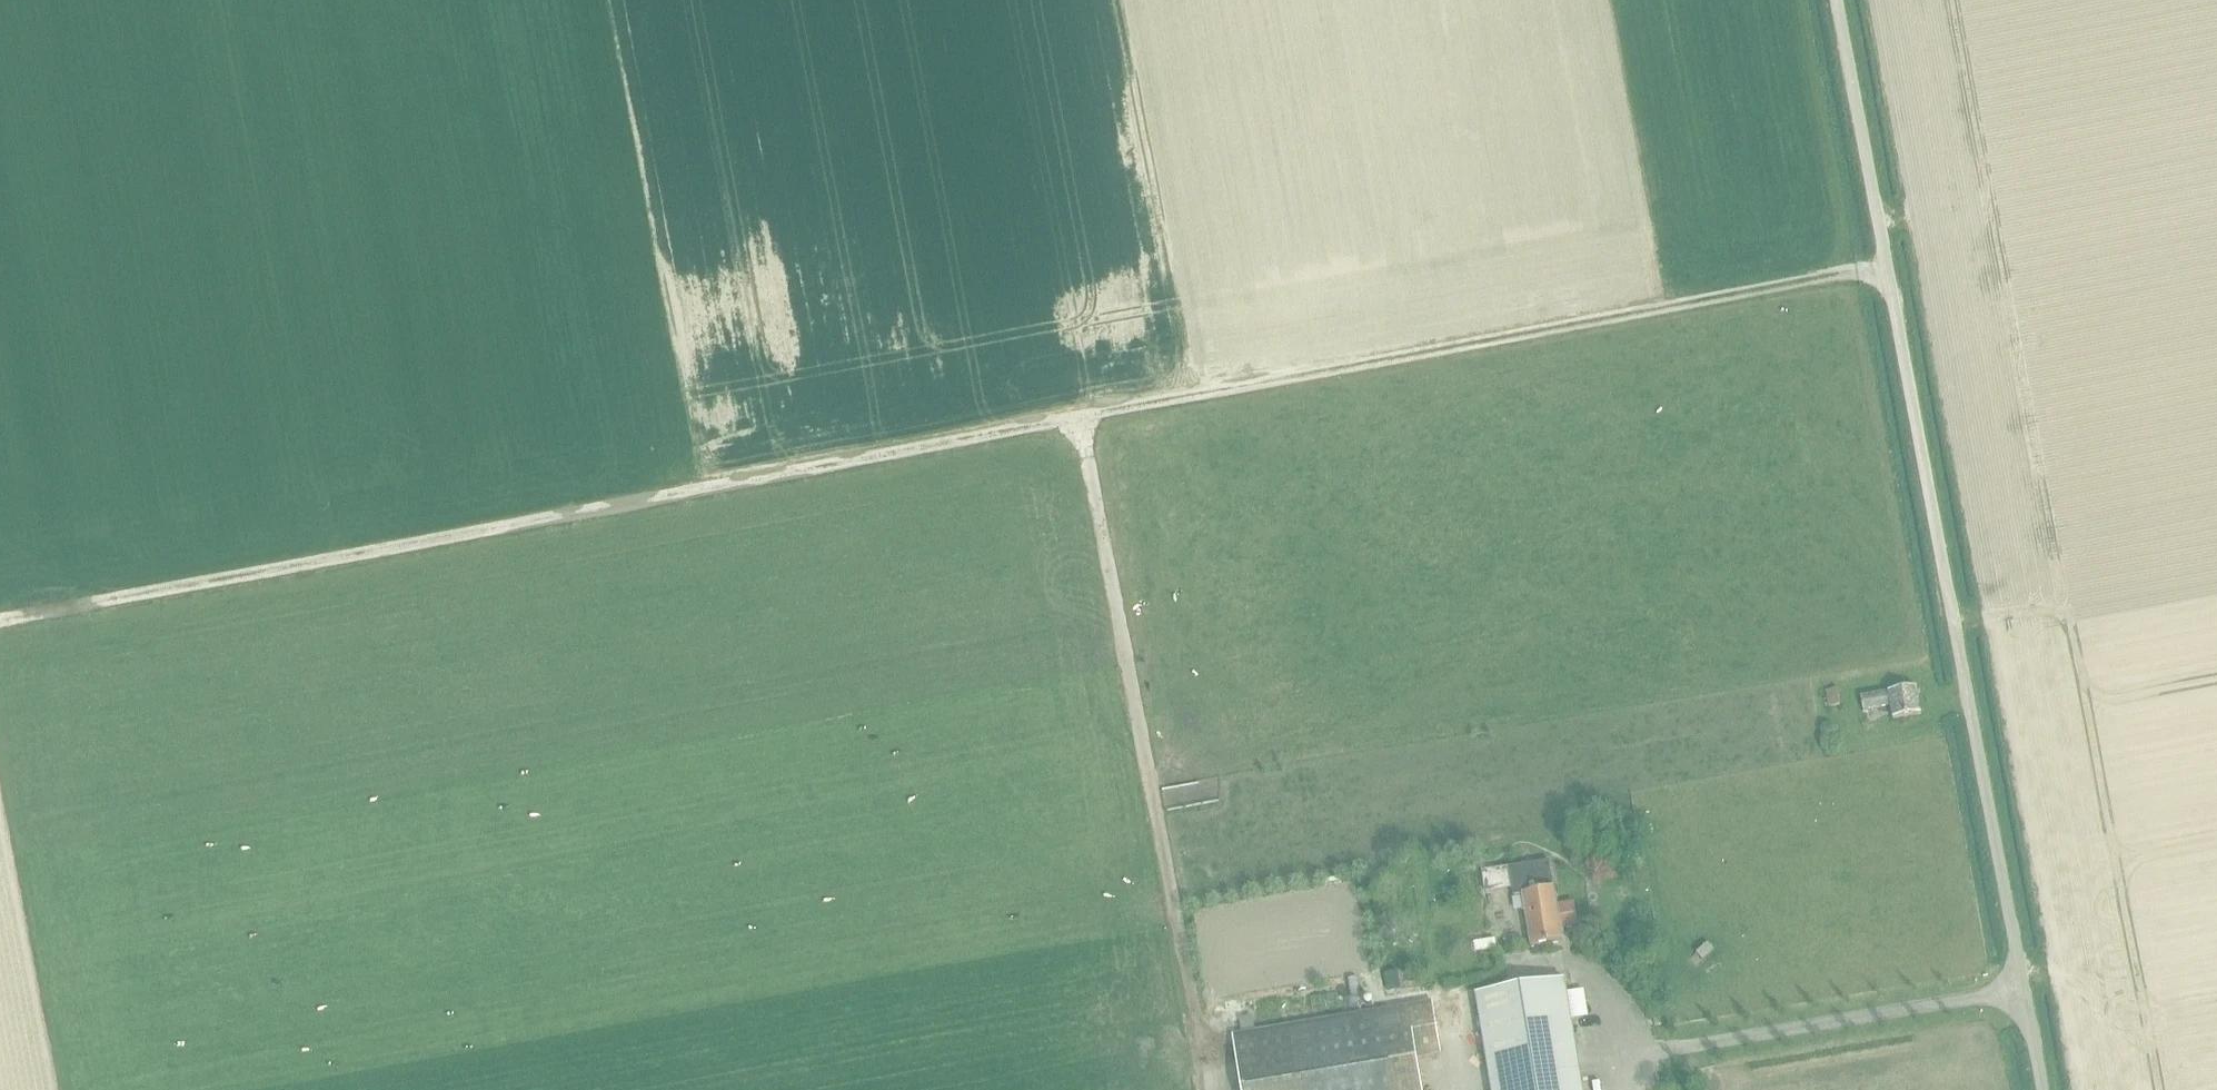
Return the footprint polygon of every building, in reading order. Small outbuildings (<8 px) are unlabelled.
[(1894,721),(1921,716),(1915,685),(1862,695),(1865,712),(1891,707),(1894,721)] [(1825,690),(1828,706),(1840,704),(1837,688),(1825,690)] [(1532,947),(1563,942),(1561,930),(1574,928),(1570,904),(1556,906),(1549,861),(1509,867),(1513,896),(1523,894),(1532,947)] [(1363,953),(1349,953),(1350,981),(1364,980),(1363,953)] [(1564,981),(1478,994),(1494,1089),(1582,1089),(1564,981)] [(1232,1034),(1241,1089),(1423,1089),(1417,1058),(1442,1054),(1433,1000),(1232,1034)] [(1251,1017),(1238,1019),(1240,1032),(1253,1029),(1251,1017)]
